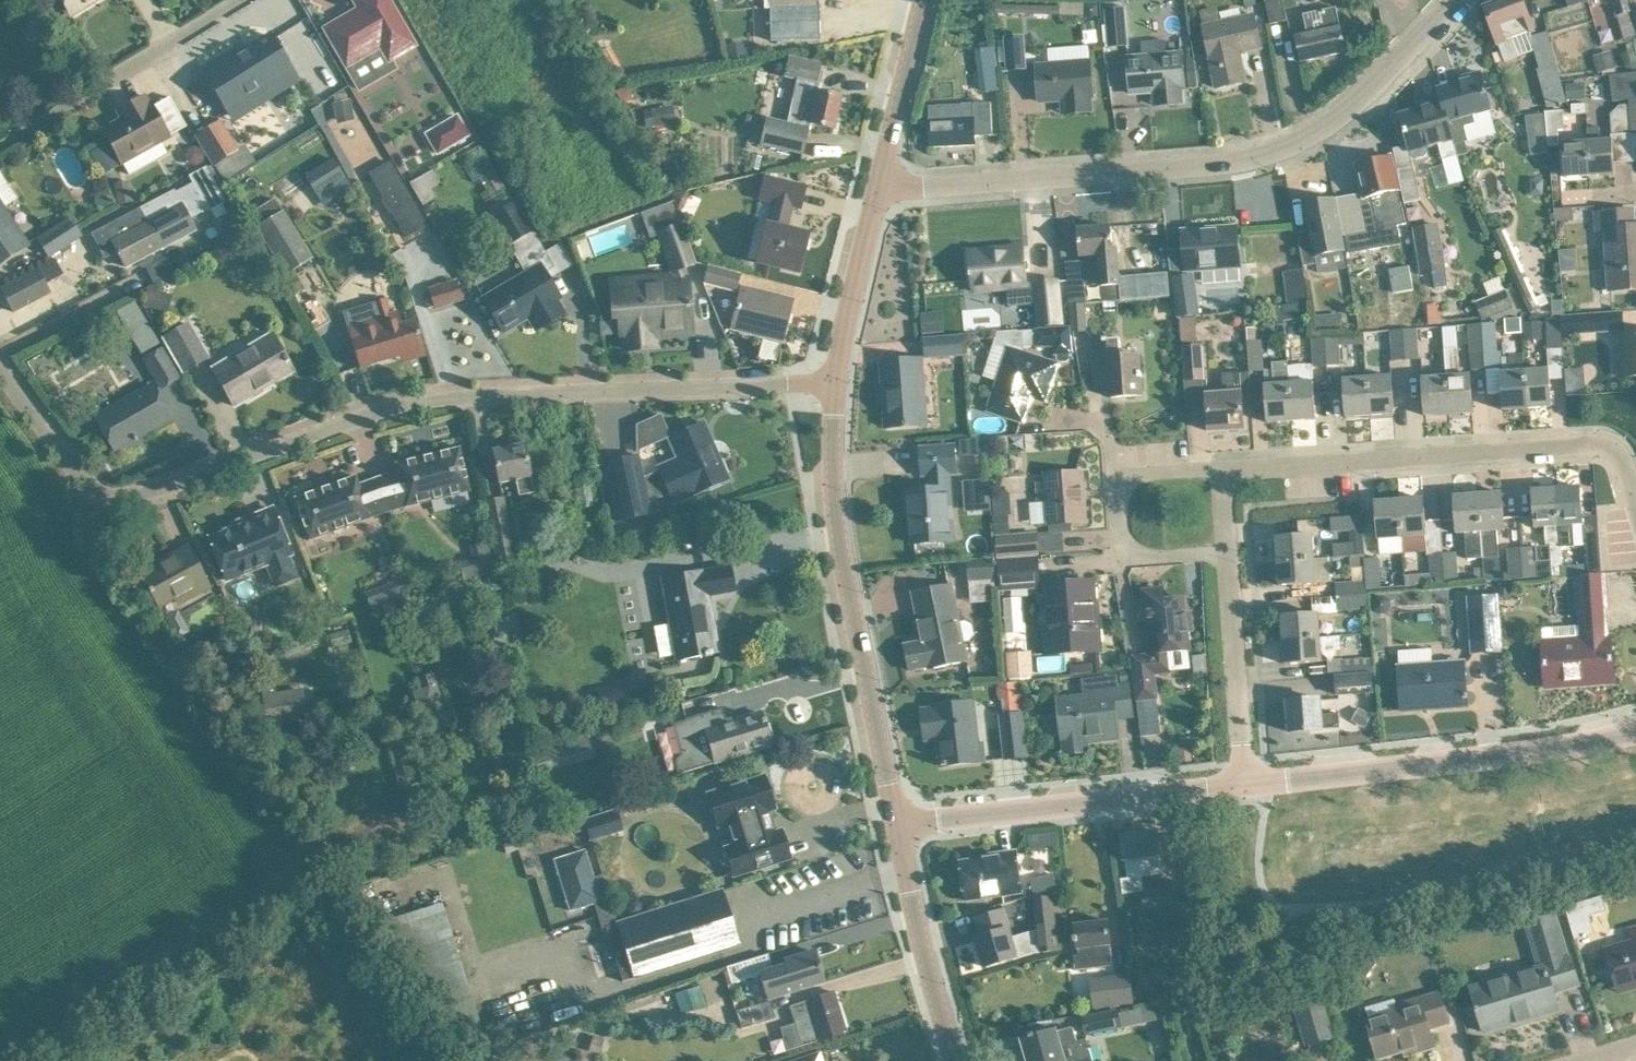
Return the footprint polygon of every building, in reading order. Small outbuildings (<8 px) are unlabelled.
[(76,14),(96,1),(95,0),(67,0),(76,14)] [(358,9),(324,29),(335,48),(346,67),(380,47),(389,61),(415,46),(388,0),(353,0),(358,9)] [(1284,0),(1265,0),(1271,23),(1288,20),(1284,0)] [(1485,8),(1493,28),(1501,51),(1505,60),(1505,62),(1519,56),(1512,38),(1530,31),(1531,31),(1534,30),(1528,15),(1523,0),(1506,0),(1485,8)] [(1569,8),(1598,0),(1566,0),(1569,8)] [(1621,26),(1632,19),(1630,13),(1633,12),(1630,0),(1614,0),(1621,26)] [(1098,3),(1085,4),(1085,12),(1092,19),(1100,18),(1098,3)] [(775,7),(770,7),(771,41),(819,40),(819,7),(775,8),(775,7)] [(1123,7),(1107,8),(1110,46),(1127,44),(1123,7)] [(1306,13),(1310,33),(1297,36),(1302,62),(1347,52),(1336,7),(1306,13)] [(1221,23),(1204,26),(1212,67),(1217,88),(1246,82),(1246,81),(1242,81),(1238,66),(1242,65),(1239,52),(1262,47),(1258,26),(1255,15),(1221,23)] [(1532,37),(1531,37),(1535,50),(1540,69),(1538,70),(1548,107),(1559,104),(1560,106),(1562,106),(1562,104),(1567,102),(1548,32),(1533,36),(1532,37)] [(1023,34),(1006,35),(1009,69),(1026,68),(1023,34)] [(238,107),(293,73),(271,36),(236,58),(234,53),(204,72),(211,83),(208,84),(223,108),(234,101),(238,107)] [(1143,56),(1128,58),(1130,72),(1132,94),(1152,92),(1167,91),(1168,104),(1184,103),(1183,90),(1185,90),(1184,68),(1183,53),(1167,54),(1165,39),(1141,41),(1143,56)] [(743,42),(726,44),(728,62),(754,58),(752,47),(743,48),(743,42)] [(608,86),(625,77),(610,46),(593,54),(608,86)] [(994,47),(980,49),(986,92),(1001,90),(994,47)] [(1501,51),(1494,54),(1497,63),(1505,60),(1501,51)] [(1612,51),(1594,55),(1599,73),(1616,68),(1612,51)] [(781,149),(803,154),(808,130),(809,130),(810,124),(834,129),(841,97),(817,91),(819,83),(817,82),(821,65),(788,57),(784,77),(797,80),(787,122),(766,117),(760,144),(781,149)] [(1090,62),(1038,66),(1041,102),(1075,99),(1076,113),(1092,111),(1091,98),(1093,98),(1090,62)] [(1195,73),(1188,74),(1190,89),(1197,88),(1195,73)] [(1453,85),(1439,89),(1442,99),(1455,145),(1458,156),(1470,153),(1467,142),(1498,134),(1492,111),(1481,73),(1462,78),(1463,82),(1453,85)] [(1610,77),(1613,102),(1629,99),(1635,98),(1635,74),(1610,77)] [(1587,81),(1567,82),(1569,97),(1588,97),(1587,81)] [(145,96),(129,105),(117,111),(122,119),(103,130),(122,164),(170,137),(151,103),(149,104),(145,96)] [(1428,148),(1439,145),(1443,160),(1458,156),(1455,145),(1442,99),(1428,103),(1429,107),(1400,115),(1410,152),(1412,152),(1414,156),(1418,158),(1426,156),(1429,152),(1428,148)] [(335,103),(332,103),(337,124),(354,121),(350,100),(347,100),(335,103)] [(415,110),(422,121),(438,111),(431,100),(415,110)] [(992,103),(929,106),(931,147),(976,145),(976,136),(993,136),(992,103)] [(1586,104),(1572,105),(1572,114),(1586,114),(1586,104)] [(673,107),(643,111),(645,128),(676,124),(673,107)] [(1564,109),(1545,111),(1549,146),(1559,145),(1558,130),(1566,129),(1564,109)] [(1545,111),(1527,113),(1532,155),(1549,153),(1549,146),(1545,111)] [(471,136),(458,114),(424,133),(437,156),(471,136)] [(221,118),(195,135),(214,167),(241,149),(221,118)] [(422,118),(404,118),(405,143),(422,143),(422,118)] [(1600,127),(1587,128),(1588,142),(1591,176),(1615,174),(1614,164),(1612,140),(1601,141),(1600,127)] [(1632,132),(1612,134),(1612,140),(1614,164),(1634,163),(1632,132)] [(1566,178),(1591,176),(1588,142),(1564,143),(1566,178)] [(108,144),(90,153),(102,175),(119,165),(108,144)] [(1365,232),(1345,236),(1348,254),(1402,245),(1398,227),(1407,225),(1398,191),(1400,190),(1397,177),(1392,156),(1356,164),(1362,186),(1364,196),(1360,196),(1361,200),(1359,200),(1363,221),(1365,232)] [(317,197),(346,178),(333,157),(304,176),(317,197)] [(406,238),(428,225),(390,160),(368,173),(383,198),(382,201),(389,213),(392,214),(406,238)] [(1414,166),(1398,169),(1405,203),(1421,200),(1414,166)] [(174,191),(139,209),(161,249),(195,231),(189,219),(207,210),(208,212),(225,203),(207,167),(189,176),(193,184),(175,193),(174,191)] [(27,245),(3,208),(17,199),(0,173),(0,263),(27,245)] [(765,177),(760,199),(776,203),(792,206),(800,208),(805,187),(784,182),(765,177)] [(129,186),(115,190),(118,205),(133,201),(129,186)] [(95,192),(94,205),(109,206),(110,193),(95,192)] [(487,208),(526,274),(483,298),(503,332),(539,311),(546,323),(564,313),(557,301),(560,299),(549,280),(544,273),(554,267),(532,230),(531,230),(509,193),(487,208)] [(1365,232),(1359,200),(1361,200),(1360,196),(1338,200),(1345,236),(1365,232)] [(1436,198),(1422,200),(1424,213),(1438,211),(1436,198)] [(249,215),(274,256),(286,275),(312,258),(275,199),(249,215)] [(1304,267),(1319,264),(1317,256),(1345,251),(1335,199),(1306,205),(1311,230),(1298,232),(1304,267)] [(1575,220),(1574,207),(1554,208),(1555,221),(1575,220)] [(161,249),(139,209),(92,234),(105,258),(116,253),(118,256),(120,255),(126,267),(161,249)] [(766,224),(757,263),(770,266),(799,273),(808,235),(786,229),(790,212),(774,209),(771,225),(766,224)] [(1635,226),(1635,210),(1596,212),(1597,234),(1606,233),(1609,290),(1635,289),(1635,226)] [(82,235),(71,219),(39,240),(49,256),(82,235)] [(232,221),(222,227),(230,242),(240,236),(232,221)] [(697,263),(682,223),(676,226),(658,232),(673,272),(683,268),(697,263)] [(1440,223),(1414,228),(1422,276),(1434,274),(1436,288),(1449,286),(1446,271),(1448,271),(1440,223)] [(1111,227),(1079,229),(1081,251),(1081,256),(1100,255),(1103,287),(1104,301),(1122,300),(1120,286),(1119,274),(1118,252),(1114,253),(1111,227)] [(1537,304),(1527,283),(1502,227),(1493,232),(1518,288),(1531,316),(1540,312),(1537,304)] [(1238,228),(1212,230),(1183,232),(1186,267),(1202,266),(1203,272),(1241,269),(1238,228)] [(1001,249),(1001,254),(970,257),(972,273),(971,273),(971,278),(972,278),(974,292),(1028,287),(1025,247),(1001,249)] [(13,312),(52,293),(46,282),(63,274),(56,260),(1,288),(13,312)] [(1066,263),(1069,305),(1087,304),(1084,262),(1066,263)] [(1411,263),(1390,266),(1395,292),(1415,289),(1411,263)] [(703,284),(735,292),(739,273),(708,266),(703,284)] [(1284,305),(1284,307),(1309,304),(1302,269),(1284,271),(1288,304),(1284,305)] [(295,274),(287,279),(297,294),(305,289),(295,274)] [(691,328),(687,282),(686,277),(675,278),(612,283),(614,314),(620,314),(622,334),(624,333),(626,349),(644,347),(643,332),(691,328)] [(1201,315),(1196,277),(1173,279),(1179,318),(1201,315)] [(457,281),(429,289),(432,297),(425,299),(428,309),(435,307),(435,308),(462,300),(457,281)] [(1040,318),(1061,316),(1058,281),(1036,283),(1040,318)] [(792,300),(741,288),(732,329),(782,341),(792,300)] [(147,289),(143,307),(158,309),(161,292),(147,289)] [(1493,321),(1503,317),(1496,293),(1475,301),(1483,321),(1492,317),(1493,321)] [(342,314),(359,367),(421,347),(414,322),(400,326),(396,313),(390,314),(386,300),(342,314)] [(1410,301),(1376,300),(1376,319),(1409,320),(1410,301)] [(1563,300),(1552,301),(1553,316),(1565,315),(1563,300)] [(135,301),(116,313),(141,355),(160,344),(135,301)] [(1439,303),(1428,304),(1428,324),(1443,323),(1443,313),(1439,313),(1439,303)] [(1089,331),(1087,304),(1069,305),(1071,326),(1073,326),(1074,332),(1089,331)] [(1311,317),(1309,304),(1284,307),(1285,320),(1311,317)] [(1283,305),(1269,306),(1271,326),(1284,325),(1284,320),(1283,305)] [(937,312),(922,313),(923,335),(938,334),(937,312)] [(1563,334),(1623,330),(1622,314),(1562,318),(1563,334)] [(1233,315),(1230,319),(1230,324),(1234,327),(1239,327),(1242,323),(1242,318),(1238,315),(1233,315)] [(1331,315),(1316,316),(1317,330),(1331,329),(1331,315)] [(1561,317),(1548,318),(1549,349),(1563,348),(1561,317)] [(1521,318),(1505,319),(1505,323),(1505,333),(1521,333),(1521,322),(1521,318)] [(187,322),(163,337),(183,371),(207,357),(187,322)] [(613,322),(600,323),(601,335),(613,334),(613,322)] [(1496,322),(1483,323),(1486,370),(1502,369),(1501,351),(1498,351),(1496,322)] [(1543,322),(1524,323),(1524,337),(1544,336),(1543,322)] [(1473,371),(1486,370),(1483,323),(1470,324),(1473,371)] [(1071,332),(1074,332),(1073,326),(1071,326),(1071,327),(1035,330),(1035,329),(1019,330),(1018,329),(1003,330),(998,331),(994,345),(1009,350),(989,411),(1024,422),(1032,397),(1047,402),(1059,365),(1022,353),(1025,345),(1036,344),(1037,347),(1055,346),(1055,355),(1058,355),(1058,359),(1061,362),(1068,361),(1071,358),(1071,354),(1072,354),(1071,332)] [(1416,328),(1404,329),(1407,359),(1420,358),(1418,340),(1443,338),(1442,326),(1416,328)] [(1257,327),(1248,327),(1251,371),(1265,370),(1263,339),(1258,339),(1257,327)] [(1393,360),(1407,359),(1404,329),(1365,332),(1366,343),(1392,342),(1393,360)] [(1366,343),(1365,332),(1326,334),(1328,365),(1341,365),(1339,345),(1366,343)] [(213,369),(224,388),(235,406),(293,372),(287,362),(289,362),(272,334),(213,369)] [(1315,366),(1328,365),(1326,334),(1313,335),(1315,366)] [(1619,355),(1620,377),(1635,376),(1635,334),(1622,335),(1624,355),(1619,355)] [(964,337),(948,338),(926,340),(927,357),(964,354),(964,353),(965,353),(964,337)] [(1143,378),(1142,373),(1140,373),(1139,357),(1120,358),(1119,338),(1093,340),(1095,377),(1110,376),(1111,397),(1142,395),(1141,378),(1143,378)] [(161,347),(144,357),(162,389),(179,379),(161,347)] [(1445,348),(1447,378),(1450,414),(1473,413),(1471,376),(1462,377),(1460,347),(1445,348)] [(1203,380),(1200,348),(1183,349),(1186,381),(1203,380)] [(1502,374),(1503,388),(1504,410),(1529,408),(1526,372),(1525,372),(1524,353),(1510,354),(1511,373),(1502,374)] [(927,425),(923,359),(882,362),(884,395),(889,394),(892,427),(927,425)] [(1291,421),(1289,385),(1290,385),(1288,366),(1288,361),(1272,362),(1274,386),(1266,387),(1269,423),(1291,421)] [(1314,384),(1313,384),(1312,365),(1288,366),(1290,385),(1289,385),(1291,421),(1316,419),(1314,384)] [(1526,372),(1529,408),(1552,407),(1549,370),(1526,372)] [(1369,380),(1368,380),(1367,371),(1344,373),(1347,417),(1371,416),(1369,380)] [(1223,396),(1208,397),(1210,431),(1245,429),(1242,392),(1251,391),(1250,374),(1222,376),(1223,396)] [(1392,378),(1369,380),(1371,416),(1395,414),(1392,378)] [(1423,379),(1426,416),(1450,414),(1447,378),(1423,379)] [(114,408),(95,419),(114,450),(134,439),(135,441),(137,440),(136,438),(171,417),(153,385),(114,408)] [(638,450),(669,437),(660,416),(637,426),(638,450)] [(718,460),(702,425),(704,424),(704,423),(670,438),(678,457),(656,467),(659,472),(642,477),(638,456),(597,464),(606,512),(614,511),(616,522),(650,515),(647,503),(669,495),(672,503),(728,479),(719,459),(718,460)] [(1035,455),(1034,441),(1052,441),(1051,425),(1017,426),(1018,455),(1035,455)] [(985,438),(963,440),(964,455),(987,453),(985,438)] [(533,492),(524,445),(493,451),(499,484),(518,480),(521,494),(533,492)] [(932,490),(909,491),(913,544),(956,541),(951,473),(956,473),(954,446),(922,449),(924,475),(931,475),(932,490)] [(378,478),(388,511),(406,506),(406,507),(408,506),(468,491),(468,492),(470,491),(470,489),(469,490),(459,450),(460,450),(459,448),(457,448),(457,449),(397,464),(397,463),(395,464),(396,466),(398,473),(378,478)] [(1039,501),(1048,501),(1050,524),(1065,523),(1087,522),(1083,473),(1061,474),(1046,475),(1047,483),(1038,484),(1039,501)] [(371,517),(388,511),(378,478),(358,485),(356,478),(356,476),(354,477),(296,499),(296,498),(294,499),(295,501),(295,500),(309,539),(309,541),(311,540),(369,518),(371,518),(371,517)] [(991,478),(971,480),(973,507),(993,506),(991,478)] [(1560,546),(1562,546),(1574,546),(1573,525),(1584,524),(1581,487),(1556,489),(1560,546)] [(1551,544),(1553,576),(1562,575),(1562,566),(1563,565),(1562,546),(1560,546),(1556,489),(1533,491),(1536,528),(1545,527),(1546,544),(1551,544)] [(1011,492),(993,494),(995,515),(1010,514),(1013,514),(1011,492)] [(1505,531),(1504,515),(1503,493),(1478,495),(1483,557),(1499,556),(1497,532),(1505,531)] [(1483,557),(1478,495),(1455,496),(1458,535),(1465,534),(1467,558),(1483,557)] [(1427,537),(1424,499),(1399,500),(1402,539),(1427,537)] [(498,567),(515,564),(503,500),(485,503),(498,567)] [(1379,540),(1402,539),(1399,500),(1376,502),(1379,540)] [(291,554),(273,509),(272,510),(250,519),(252,522),(211,539),(211,538),(210,539),(226,580),(267,564),(275,585),(296,577),(287,556),(291,554)] [(1362,516),(1332,519),(1333,532),(1363,530),(1363,529),(1362,516)] [(1077,543),(1077,525),(1063,526),(1063,544),(1077,543)] [(1011,536),(998,537),(999,557),(1039,553),(1038,534),(1011,536)] [(1315,561),(1313,535),(1276,538),(1278,564),(1315,561)] [(1562,566),(1562,575),(1581,574),(1602,573),(1600,542),(1587,543),(1588,564),(1563,565),(1562,566)] [(1351,543),(1333,544),(1334,557),(1352,556),(1351,543)] [(187,546),(189,550),(140,576),(158,609),(183,595),(186,601),(211,588),(188,545),(187,546)] [(1537,548),(1522,549),(1524,578),(1539,577),(1537,548)] [(1522,549),(1507,550),(1509,579),(1524,578),(1522,549)] [(1444,555),(1446,584),(1457,583),(1455,554),(1444,555)] [(473,559),(459,563),(464,581),(496,573),(492,555),(473,559)] [(1446,584),(1444,555),(1429,556),(1430,573),(1405,575),(1406,587),(1446,584)] [(995,557),(968,560),(969,582),(971,603),(997,601),(997,580),(995,557)] [(1001,588),(1040,587),(1039,558),(1000,560),(1001,588)] [(1315,561),(1278,564),(1280,586),(1330,582),(1329,560),(1315,561)] [(1366,583),(1366,590),(1379,589),(1377,560),(1364,561),(1366,583)] [(709,596),(735,591),(730,566),(661,579),(676,661),(719,653),(709,596)] [(1483,567),(1474,568),(1475,582),(1484,581),(1483,567)] [(498,575),(483,580),(487,593),(502,588),(498,575)] [(1543,642),(1544,661),(1546,683),(1588,680),(1589,685),(1615,684),(1611,636),(1609,637),(1607,612),(1609,612),(1607,575),(1575,578),(1578,614),(1579,625),(1543,627),(1544,642),(1543,642)] [(406,578),(391,583),(397,600),(400,610),(416,605),(406,578)] [(1095,606),(1094,582),(1045,585),(1048,625),(1042,626),(1044,655),(1094,651),(1096,673),(1102,673),(1100,651),(1101,650),(1101,644),(1099,622),(1094,622),(1093,606),(1095,606)] [(1511,582),(1498,583),(1499,601),(1507,601),(1511,596),(1511,582)] [(1335,585),(1336,597),(1367,595),(1366,590),(1366,583),(1335,585)] [(952,585),(935,589),(914,593),(924,643),(906,646),(911,670),(930,667),(930,669),(967,661),(964,643),(970,641),(975,635),(973,625),(966,622),(960,623),(952,585)] [(1192,630),(1190,614),(1186,614),(1184,599),(1168,601),(1166,585),(1144,588),(1151,655),(1133,657),(1138,700),(1157,698),(1154,674),(1172,672),(1170,651),(1190,649),(1188,631),(1192,630)] [(1368,609),(1367,595),(1336,597),(1337,612),(1368,609)] [(1032,597),(1020,597),(1020,624),(1032,624),(1032,597)] [(1499,652),(1495,597),(1468,599),(1472,654),(1499,652)] [(194,626),(204,619),(194,603),(184,609),(194,626)] [(177,609),(165,616),(177,638),(190,631),(177,609)] [(1282,616),(1284,642),(1320,639),(1319,637),(1318,614),(1282,616)] [(1359,628),(1360,644),(1376,643),(1375,627),(1359,628)] [(1320,651),(1343,649),(1342,635),(1319,637),(1320,639),(1284,642),(1285,664),(1321,662),(1320,651)] [(1208,675),(1207,665),(1207,663),(1206,655),(1193,656),(1194,676),(1208,675)] [(1342,658),(1326,659),(1328,675),(1372,672),(1371,657),(1342,660),(1342,658)] [(1449,660),(1449,664),(1400,668),(1403,710),(1468,706),(1465,663),(1460,664),(1460,660),(1459,659),(1450,660),(1449,660)] [(478,683),(487,680),(482,662),(437,675),(450,720),(486,709),(478,683)] [(1131,670),(1120,671),(1121,683),(1129,682),(1133,682),(1131,670)] [(418,713),(425,710),(429,722),(446,717),(434,673),(416,678),(420,690),(412,692),(418,713)] [(1119,683),(1118,674),(1084,678),(1086,696),(1059,699),(1063,739),(1064,739),(1065,754),(1087,751),(1085,736),(1101,734),(1101,740),(1119,738),(1117,718),(1133,716),(1129,682),(1121,683),(1119,683)] [(1035,702),(1035,675),(1016,675),(1016,702),(1035,702)] [(1337,696),(1371,694),(1370,677),(1336,679),(1337,696)] [(303,689),(262,695),(267,726),(307,720),(303,689)] [(1157,698),(1138,700),(1142,736),(1161,734),(1157,698)] [(1320,699),(1310,700),(1288,702),(1290,732),(1341,728),(1339,713),(1321,715),(1320,699)] [(924,727),(937,726),(942,767),(981,762),(974,701),(935,706),(935,709),(922,710),(924,727)] [(676,759),(675,764),(678,773),(770,745),(761,713),(726,723),(722,708),(691,717),(674,723),(673,724),(673,726),(672,726),(681,754),(679,755),(676,759)] [(1002,717),(1007,759),(1027,757),(1022,715),(1002,717)] [(586,733),(529,750),(534,770),(591,753),(586,733)] [(1191,748),(1179,749),(1181,763),(1192,762),(1191,748)] [(782,831),(774,833),(767,811),(775,809),(764,777),(708,795),(718,827),(728,824),(735,846),(725,849),(734,876),(790,858),(782,831)] [(624,828),(617,808),(584,819),(590,839),(624,828)] [(581,816),(570,820),(574,833),(585,830),(581,816)] [(1123,837),(1126,858),(1129,879),(1164,874),(1158,832),(1123,837)] [(1057,833),(1043,835),(1045,848),(1059,846),(1057,833)] [(515,840),(503,844),(506,854),(518,850),(515,840)] [(586,849),(553,859),(569,912),(602,902),(586,849)] [(961,862),(966,901),(1023,893),(1017,851),(998,854),(999,857),(961,862)] [(1057,889),(1054,874),(1031,879),(1035,894),(1057,889)] [(1187,944),(1185,930),(1177,882),(1142,888),(1149,935),(1162,933),(1164,947),(1187,944)] [(722,891),(618,924),(606,928),(623,982),(739,945),(722,891)] [(1603,895),(1566,906),(1575,940),(1595,934),(1591,916),(1607,911),(1603,895)] [(1034,900),(1037,923),(1038,930),(1012,937),(1010,929),(1004,908),(975,917),(980,938),(978,938),(987,968),(1008,962),(1035,954),(1041,954),(1059,952),(1052,897),(1034,900)] [(629,904),(627,909),(630,914),(636,916),(641,914),(643,908),(640,903),(635,901),(629,904)] [(1485,1032),(1486,1032),(1516,1023),(1560,1010),(1554,992),(1579,985),(1572,958),(1568,959),(1555,915),(1526,924),(1539,969),(1471,989),(1477,1008),(1477,1009),(1478,1013),(1479,1013),(1485,1032)] [(1114,967),(1111,943),(1109,922),(1076,925),(1080,956),(1074,957),(1075,972),(1114,967)] [(1635,987),(1635,928),(1629,930),(1633,942),(1606,950),(1619,992),(1635,987)] [(732,983),(760,974),(767,999),(769,999),(824,982),(814,952),(784,961),(786,966),(772,970),(767,954),(727,967),(722,968),(727,984),(732,983)] [(1367,955),(1355,969),(1365,977),(1377,963),(1367,955)] [(1149,975),(1134,975),(1134,991),(1149,991),(1149,975)] [(1130,976),(1089,981),(1093,1010),(1133,1005),(1130,976)] [(698,987),(675,997),(682,1014),(706,1004),(698,987)] [(846,1033),(833,992),(805,1001),(789,1006),(795,1023),(780,1028),(787,1050),(817,1041),(818,1041),(846,1033)] [(1380,1058),(1405,1051),(1406,1056),(1417,1053),(1435,1047),(1429,1029),(1449,1022),(1439,993),(1398,1005),(1399,1010),(1368,1020),(1380,1058)] [(767,999),(749,1005),(735,1009),(742,1028),(775,1018),(769,999),(767,999)] [(1324,1003),(1286,1015),(1288,1022),(1301,1018),(1309,1044),(1334,1037),(1324,1003)] [(1088,1035),(1123,1028),(1119,1009),(1083,1016),(1088,1035)] [(1132,1011),(1121,1013),(1124,1028),(1135,1025),(1132,1011)] [(1043,1034),(1022,1040),(1028,1060),(1095,1060),(1088,1037),(1077,1041),(1073,1029),(1058,1033),(1057,1030),(1043,1034)] [(593,1035),(589,1050),(599,1053),(604,1038),(593,1035)] [(821,1051),(788,1060),(824,1060),(821,1051)]
